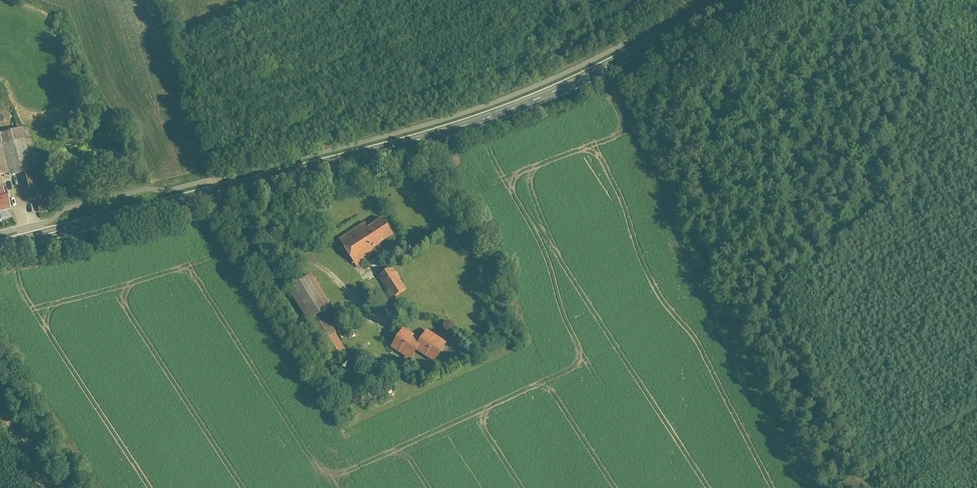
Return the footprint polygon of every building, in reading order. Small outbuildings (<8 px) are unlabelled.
[(30,170),(23,144),(20,130),(0,135),(0,177),(30,170)] [(19,176),(26,205),(39,202),(32,173),(19,176)] [(11,211),(5,186),(0,187),(0,214),(11,211)] [(356,273),(385,255),(379,246),(391,239),(380,221),(368,228),(365,224),(337,241),(339,245),(351,263),(356,273)] [(391,269),(375,279),(388,300),(404,290),(391,269)] [(310,322),(336,364),(350,355),(324,313),(331,308),(310,275),(287,290),(308,323),(310,322)] [(392,303),(384,309),(392,322),(401,316),(392,303)] [(487,313),(481,316),(487,326),(493,323),(487,313)] [(419,338),(418,338),(400,328),(388,348),(410,360),(415,353),(433,363),(441,350),(419,338)]
